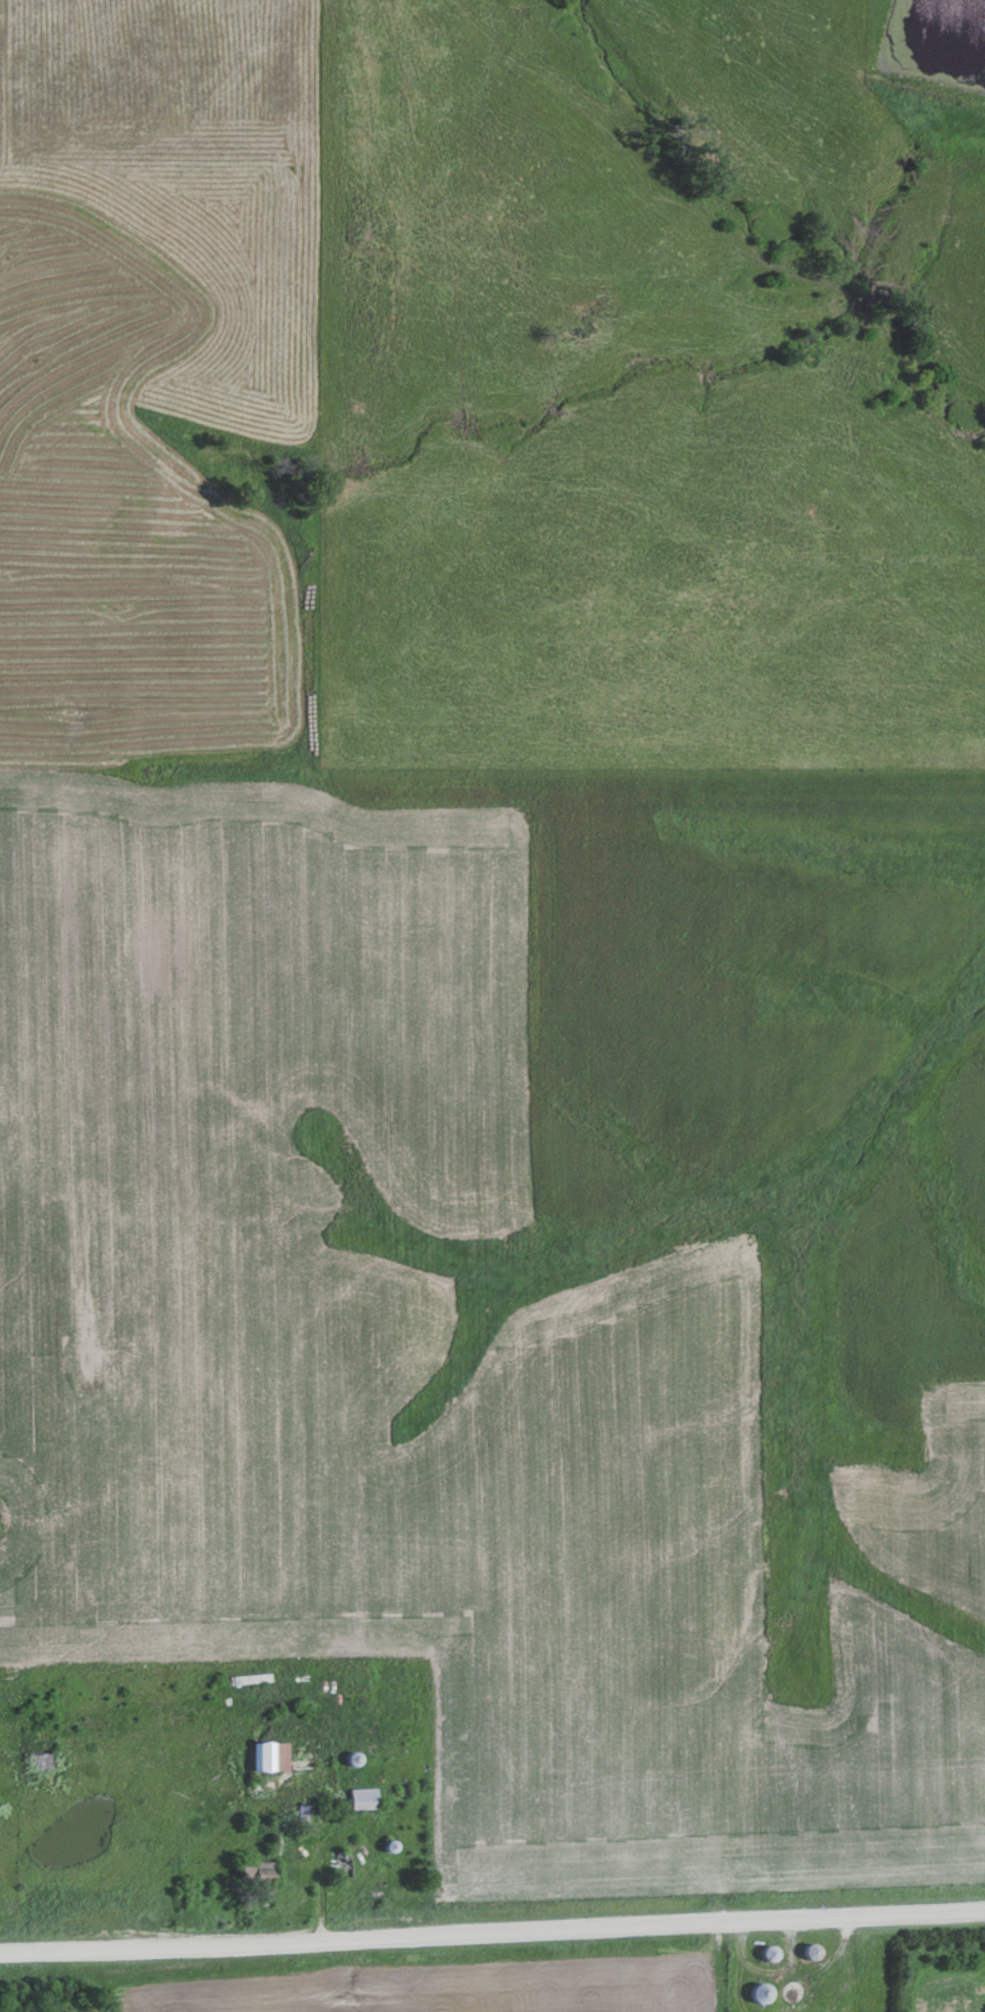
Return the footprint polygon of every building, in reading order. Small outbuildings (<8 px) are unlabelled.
[(267,1673),(223,1673),(223,1682),(267,1682),(267,1673)] [(247,1770),(284,1771),(284,1740),(247,1740),(247,1770)] [(26,1770),(47,1766),(43,1747),(22,1751),(26,1770)] [(350,1764),(348,1754),(339,1757),(342,1766),(350,1764)] [(343,1809),(374,1809),(374,1787),(343,1787),(343,1809)] [(234,1880),(272,1880),(272,1861),(234,1861),(234,1880)] [(755,1944),(752,1957),(769,1962),(772,1948),(755,1944)] [(742,2000),(762,2003),(765,1984),(745,1981),(742,2000)]
